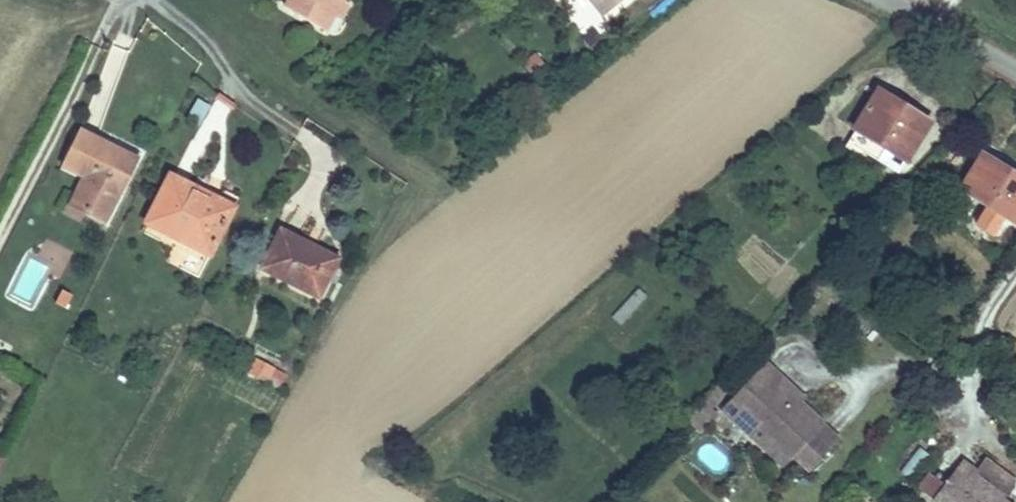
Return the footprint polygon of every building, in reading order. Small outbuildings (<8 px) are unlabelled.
[(318,16),(325,1),(334,5),(345,10),(349,0),(290,0),(318,16)] [(325,1),(318,16),(326,20),(334,5),(325,1)] [(522,69),(538,83),(550,70),(534,56),(522,69)] [(919,147),(938,108),(887,81),(864,121),(868,123),(862,134),(892,150),(899,137),(919,147)] [(93,200),(116,212),(144,161),(116,146),(125,129),(95,113),(74,148),(94,157),(83,176),(101,186),(93,200)] [(116,146),(144,161),(153,145),(125,129),(116,146)] [(1015,198),(1015,153),(991,140),(971,175),(1015,198)] [(154,214),(220,247),(245,202),(214,186),(215,181),(182,164),(154,214)] [(83,176),(75,191),(93,200),(101,186),(83,176)] [(269,256),(328,287),(348,249),(326,236),(323,242),(286,223),(269,256)] [(623,327),(647,296),(635,287),(612,318),(623,327)] [(828,416),(780,370),(783,366),(771,354),(736,390),(765,418),(798,448),(828,416)] [(263,362),(254,378),(279,391),(287,375),(263,362)] [(765,418),(736,390),(726,401),(755,429),(765,418)] [(912,482),(931,457),(919,448),(900,474),(912,482)] [(965,501),(1015,501),(1015,484),(970,451),(943,487),(965,501)] [(918,491),(933,500),(954,468),(939,458),(918,491)]
